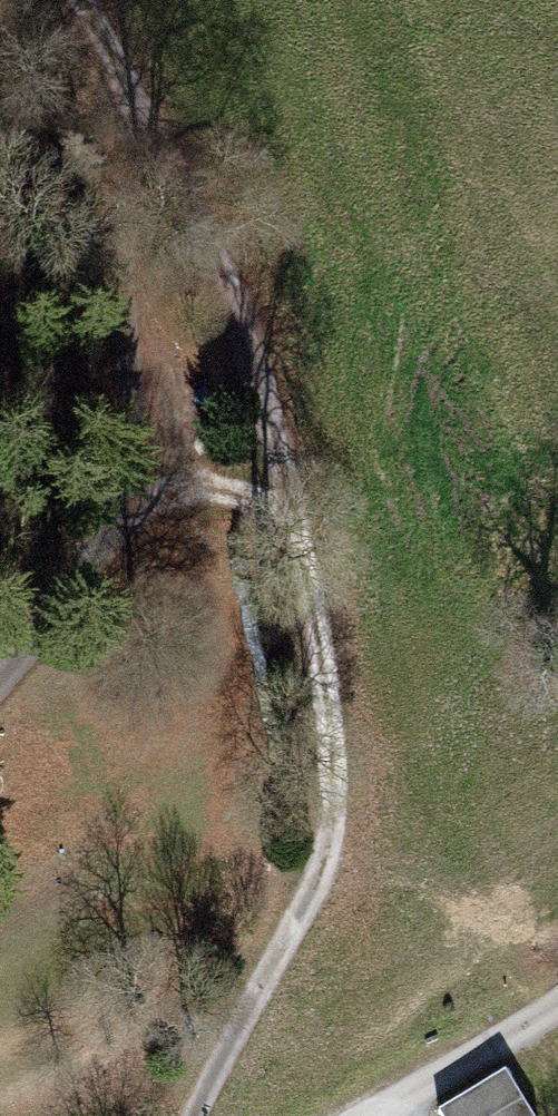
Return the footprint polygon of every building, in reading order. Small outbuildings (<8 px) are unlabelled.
[(448,1115),(539,1115),(515,1077),(448,1115)]
